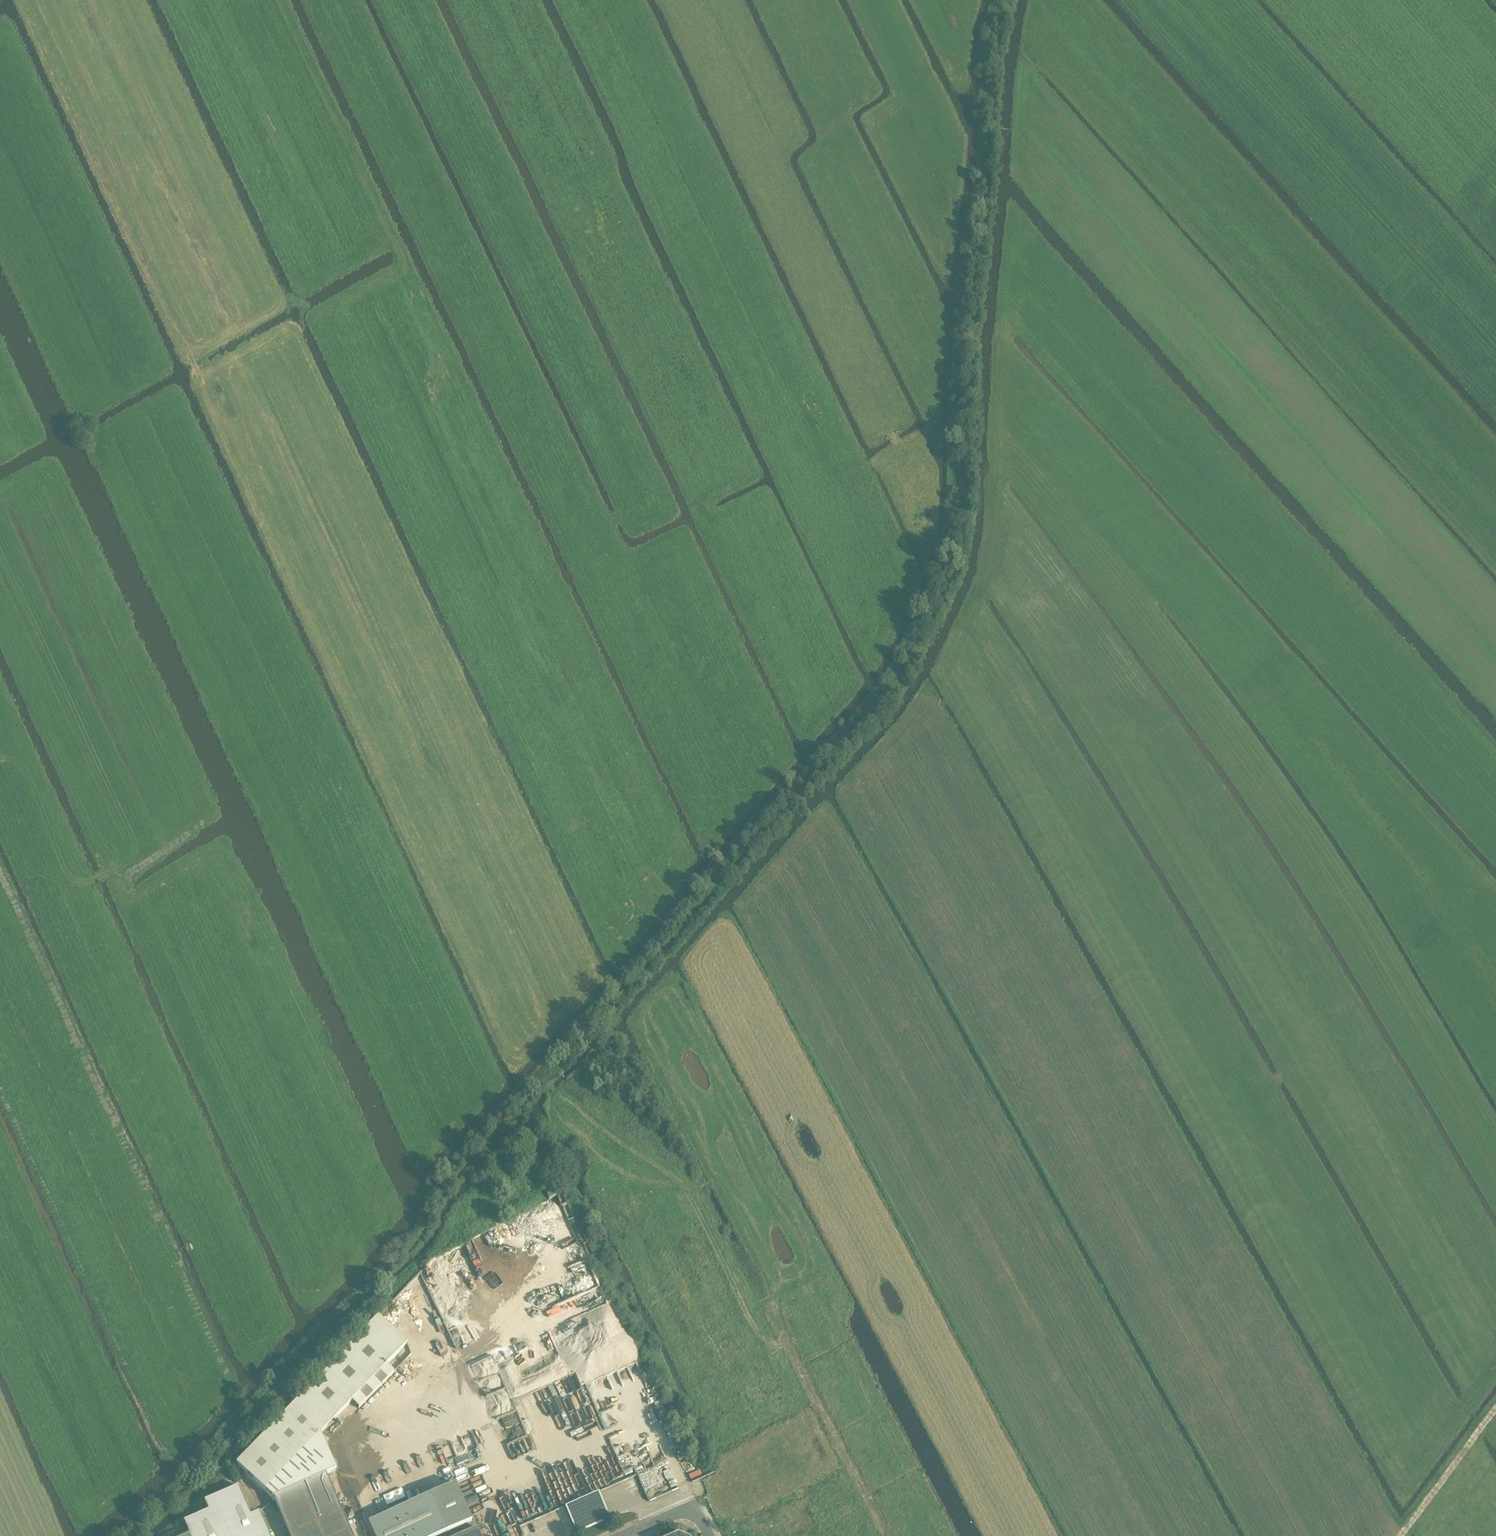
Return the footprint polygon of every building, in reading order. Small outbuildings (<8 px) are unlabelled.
[(376,1318),(238,1463),(267,1491),(268,1490),(319,1437),(350,1404),(357,1411),(392,1374),(384,1367),(405,1345),(376,1318)] [(326,1476),(274,1499),(290,1535),(352,1535),(326,1476)] [(454,1485),(374,1520),(381,1535),(440,1535),(471,1523),(454,1485)] [(189,1534),(185,1535),(269,1535),(259,1512),(251,1516),(238,1486),(204,1501),(208,1511),(183,1522),(189,1534)]
